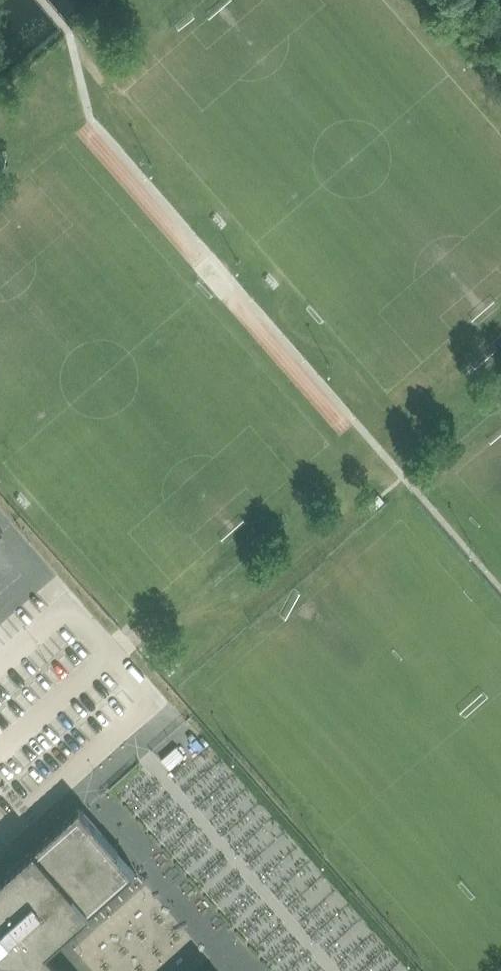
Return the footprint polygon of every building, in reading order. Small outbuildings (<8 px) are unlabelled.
[(65,969),(47,949),(135,872),(82,811),(0,884),(0,970),(62,970),(65,969)]
